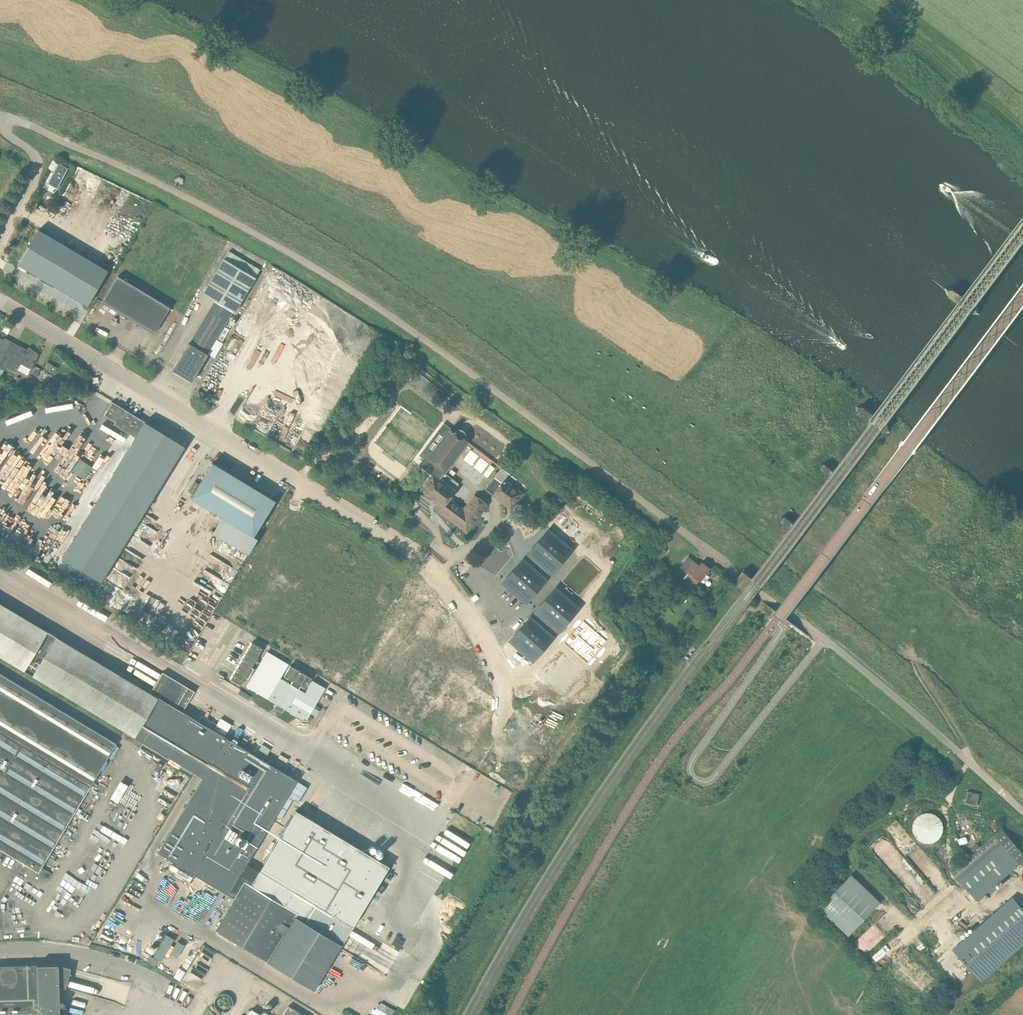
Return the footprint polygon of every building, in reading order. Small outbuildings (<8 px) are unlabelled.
[(57,188),(68,168),(58,163),(48,183),(57,188)] [(86,170),(75,191),(100,203),(110,183),(86,170)] [(173,178),(171,181),(175,183),(173,186),(177,188),(179,185),(182,187),(184,185),(184,178),(178,175),(173,178)] [(121,209),(143,218),(150,203),(128,194),(121,209)] [(108,270),(39,229),(18,264),(87,306),(108,270)] [(12,257),(0,275),(7,280),(19,261),(12,257)] [(179,361),(174,370),(191,380),(196,371),(207,353),(216,339),(224,326),(232,313),(233,312),(235,313),(256,278),(224,259),(203,294),(216,302),(179,361)] [(102,302),(154,333),(170,307),(118,276),(102,302)] [(11,341),(5,338),(4,340),(0,338),(0,355),(3,356),(11,341)] [(27,350),(11,341),(3,356),(0,362),(0,375),(1,375),(6,366),(16,371),(17,370),(27,375),(38,356),(37,355),(38,354),(29,347),(27,350)] [(152,364),(158,354),(148,348),(142,357),(152,364)] [(112,401),(104,415),(116,422),(120,425),(118,427),(135,437),(145,422),(134,415),(112,401)] [(135,437),(100,495),(139,520),(185,446),(145,422),(135,437)] [(468,442),(464,439),(465,437),(466,435),(464,431),(462,429),(458,429),(455,430),(454,431),(450,429),(427,460),(438,468),(428,482),(422,490),(440,503),(436,508),(439,510),(448,498),(459,483),(445,472),(468,442)] [(40,439),(37,444),(61,458),(64,453),(40,439)] [(275,500),(212,462),(191,498),(223,516),(213,533),(248,554),(258,538),(254,535),(275,500)] [(844,477),(843,476),(827,463),(825,463),(824,463),(823,463),(822,463),(821,463),(820,464),(820,465),(820,466),(820,467),(821,468),(822,469),(822,470),(838,481),(839,482),(840,482),(841,482),(842,482),(843,482),(844,482),(845,481),(845,480),(845,479),(844,478),(844,477)] [(527,486),(502,468),(502,467),(485,488),(511,508),(527,486)] [(487,505),(479,498),(475,496),(464,510),(448,498),(439,510),(467,531),(487,505)] [(82,512),(89,515),(95,503),(88,500),(82,512)] [(804,529),(803,528),(787,516),(786,515),(784,515),(783,515),(782,515),(781,516),(780,517),(780,518),(781,519),(781,521),(782,522),(783,522),(798,534),(799,534),(800,535),(801,535),(803,535),(804,535),(804,534),(805,534),(805,532),(805,531),(805,530),(804,529)] [(548,531),(538,542),(550,552),(559,541),(548,531)] [(559,541),(550,552),(561,561),(570,550),(559,541)] [(538,542),(529,553),(540,563),(550,552),(538,542)] [(55,545),(44,562),(58,571),(68,553),(55,545)] [(654,557),(659,561),(666,551),(661,547),(654,557)] [(550,552),(540,563),(551,572),(561,561),(550,552)] [(681,568),(677,574),(694,586),(700,579),(701,580),(706,573),(708,575),(709,572),(707,570),(709,568),(702,563),(699,566),(693,561),(692,563),(687,559),(680,568),(681,568)] [(522,560),(513,571),(524,581),(533,570),(522,560)] [(79,585),(89,589),(98,567),(88,563),(79,585)] [(533,570),(524,581),(535,591),(545,580),(533,570)] [(513,571),(503,582),(514,592),(524,581),(513,571)] [(524,581),(514,592),(526,602),(535,591),(524,581)] [(555,589),(546,600),(557,610),(566,599),(555,589)] [(566,599),(557,610),(568,619),(577,608),(566,599)] [(546,600),(536,611),(547,621),(557,610),(546,600)] [(204,779),(159,853),(228,894),(247,863),(275,816),(281,819),(293,799),(298,802),(307,786),(183,712),(195,691),(163,672),(151,692),(0,603),(0,656),(204,779)] [(557,610),(547,621),(558,630),(568,619),(557,610)] [(530,618),(520,629),(531,639),(541,628),(530,618)] [(584,621),(574,632),(585,642),(595,631),(584,621)] [(541,628),(531,639),(542,649),(552,638),(541,628)] [(520,629),(511,640),(522,650),(531,639),(520,629)] [(595,631),(585,642),(597,651),(606,640),(595,631)] [(574,632),(565,643),(576,653),(585,642),(574,632)] [(531,639),(522,650),(533,660),(542,649),(531,639)] [(231,677),(230,679),(240,685),(241,683),(245,677),(247,678),(253,668),(257,670),(250,682),(247,686),(247,687),(249,688),(264,697),(276,704),(274,708),(282,712),(284,709),(285,709),(306,721),(311,713),(313,715),(317,714),(319,710),(315,708),(314,707),(326,687),(312,680),(305,692),(298,688),(300,685),(305,688),(311,678),(290,665),(284,676),(292,681),(291,683),(290,684),(280,678),(288,664),(268,652),(261,663),(255,660),(262,648),(252,642),(231,677)] [(585,642),(576,653),(587,662),(597,651),(585,642)] [(561,652),(551,663),(562,673),(572,662),(561,652)] [(572,662),(562,673),(573,683),(583,672),(572,662)] [(551,663),(541,674),(552,684),(562,673),(551,663)] [(39,872),(117,741),(0,672),(0,849),(39,872)] [(562,673),(552,684),(564,694),(573,683),(562,673)] [(440,740),(467,697),(435,678),(409,721),(440,740)] [(537,683),(527,695),(539,704),(548,693),(537,683)] [(548,693),(539,704),(550,714),(559,703),(548,693)] [(527,695),(518,706),(529,715),(539,704),(527,695)] [(539,704),(529,715),(540,725),(550,714),(539,704)] [(117,780),(107,797),(115,802),(125,785),(117,780)] [(983,799),(981,797),(979,797),(980,793),(968,790),(964,803),(975,806),(975,808),(977,809),(980,800),(982,801),(983,799)] [(235,898),(216,930),(314,990),(389,866),(296,810),(260,871),(247,863),(228,894),(235,898)] [(944,830),(944,827),(944,825),(943,822),(942,820),(940,817),(938,815),(935,813),(932,812),(929,812),(926,812),(923,813),(921,814),(919,815),(917,817),(915,819),(914,822),(913,825),(913,828),(913,831),(914,834),(916,837),(917,839),(919,840),(922,842),(924,843),(927,843),(930,843),(933,843),(936,841),(938,840),(940,837),(942,835),(943,832),(944,830)] [(459,853),(466,841),(438,824),(435,830),(439,832),(435,839),(459,853)] [(953,872),(978,901),(1020,864),(1022,861),(1022,852),(1002,828),(995,835),(995,836),(953,872)] [(980,846),(978,843),(971,849),(974,852),(980,846)] [(449,870),(451,865),(426,854),(424,859),(449,870)] [(881,902),(851,874),(820,907),(849,935),(881,902)] [(954,950),(981,980),(1022,943),(1022,908),(1014,897),(954,950)] [(167,935),(154,957),(161,961),(167,951),(171,953),(174,946),(171,944),(174,939),(167,935)] [(171,953),(170,953),(177,957),(184,945),(177,941),(174,946),(171,953)] [(59,1005),(63,1005),(63,1001),(59,1001),(58,986),(65,988),(71,967),(57,963),(0,965),(0,1014),(59,1014),(59,1005)] [(334,987),(331,991),(337,994),(348,975),(333,966),(324,981),(334,987)] [(179,967),(173,977),(180,981),(186,972),(179,967)] [(286,1005),(280,1014),(303,1014),(286,1005)]
